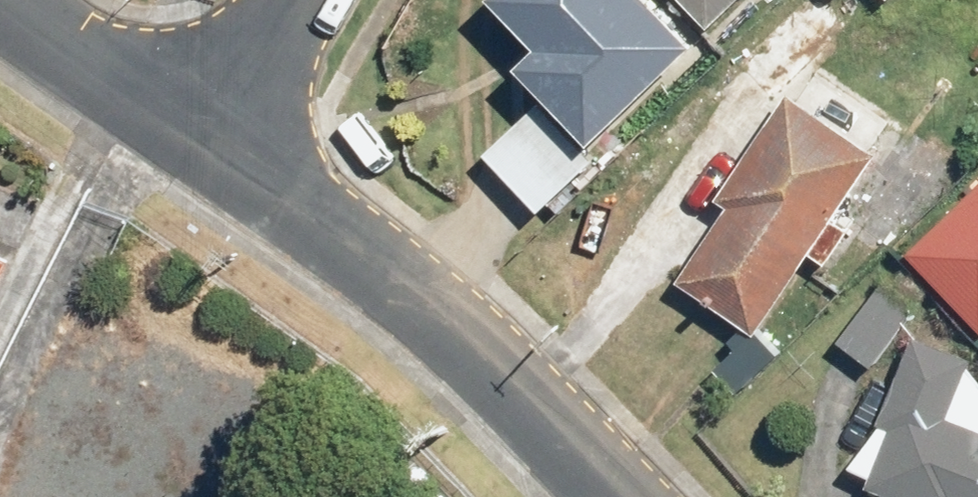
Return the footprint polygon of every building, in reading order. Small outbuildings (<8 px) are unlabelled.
[(675,0),(513,0),(552,43),(532,62),(598,135),(708,36),(675,0)] [(719,18),(738,0),(701,0),(719,18)] [(734,62),(773,104),(866,17),(850,0),(800,0),(734,62)] [(594,153),(544,99),(493,146),(543,200),(594,153)] [(683,273),(767,326),(877,153),(794,100),(683,273)] [(977,314),(977,187),(915,252),(977,314)] [(849,345),(877,363),(920,299),(893,281),(849,345)] [(874,485),(905,496),(977,496),(977,418),(959,411),(977,363),(977,355),(933,337),(874,485)]
